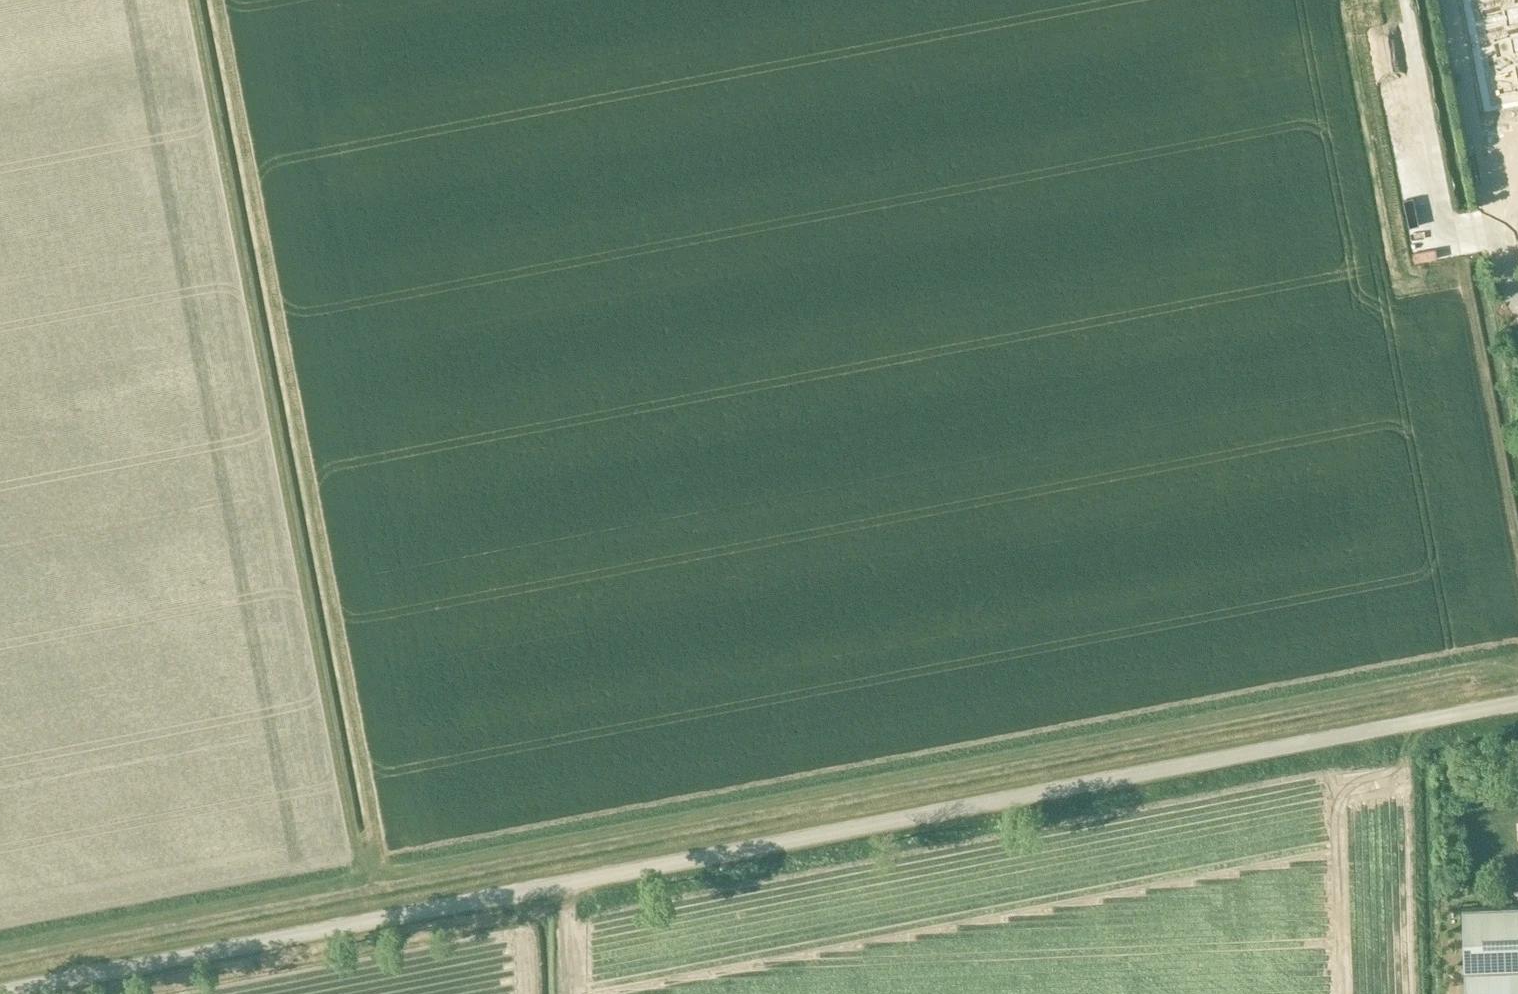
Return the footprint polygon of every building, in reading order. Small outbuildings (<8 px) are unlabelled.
[(1486,127),(1517,121),(1517,0),(1461,0),(1486,127)] [(1464,972),(1517,970),(1517,906),(1462,908),(1464,972)] [(1464,972),(1465,993),(1517,993),(1517,970),(1464,972)]
